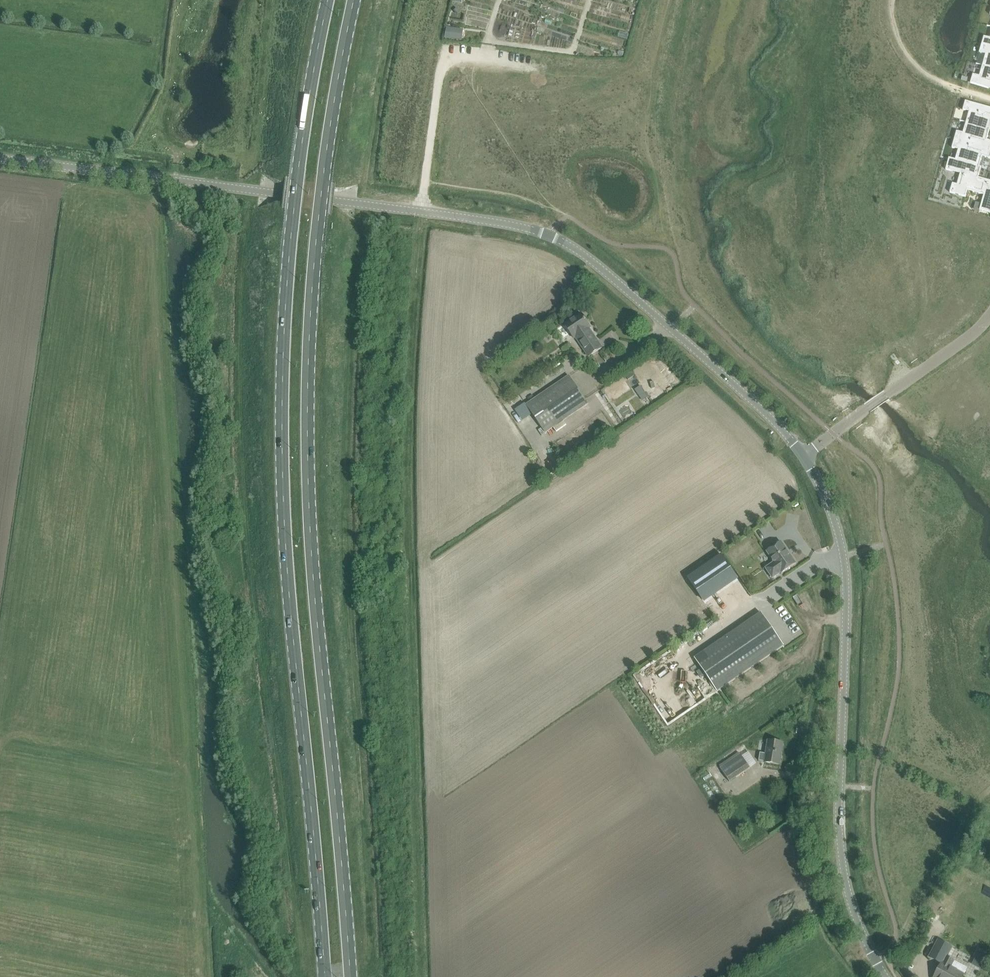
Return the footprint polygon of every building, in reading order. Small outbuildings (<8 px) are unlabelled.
[(450,28),(449,38),(458,39),(459,29),(450,28)] [(981,45),(989,47),(989,38),(984,36),(981,45)] [(979,53),(985,54),(982,65),(989,67),(989,47),(981,45),(979,53)] [(970,83),(989,89),(989,67),(982,65),(979,76),(973,74),(970,83)] [(963,110),(969,111),(966,122),(989,129),(989,108),(965,101),(963,110)] [(954,139),(989,150),(989,141),(987,140),(989,129),(966,122),(963,133),(956,131),(954,139)] [(952,148),(958,149),(955,160),(979,167),(982,156),(989,159),(989,158),(989,150),(954,139),(952,148)] [(949,158),(946,169),(960,174),(957,185),(952,183),(950,193),(965,197),(967,191),(967,190),(970,181),(977,183),(978,178),(981,167),(979,167),(955,160),(949,158)] [(967,190),(967,191),(984,195),(981,204),(980,210),(989,213),(989,181),(978,178),(977,183),(970,181),(967,190)] [(576,337),(589,357),(602,348),(597,340),(595,341),(587,330),(591,327),(581,313),(564,324),(574,338),(576,337)] [(629,371),(624,374),(628,379),(633,376),(629,371)] [(526,405),(545,432),(588,403),(569,376),(526,405)] [(552,446),(547,448),(554,465),(558,463),(552,446)] [(766,568),(768,572),(772,578),(781,572),(781,573),(796,563),(781,542),(767,552),(774,562),(766,568)] [(717,691),(784,646),(761,613),(694,658),(717,691)] [(759,761),(765,762),(779,765),(783,743),(768,740),(766,754),(760,753),(759,761)] [(750,768),(741,754),(720,768),(730,782),(750,768)] [(967,968),(946,956),(951,948),(938,941),(930,957),(942,963),(935,976),(962,976),(967,968)]
